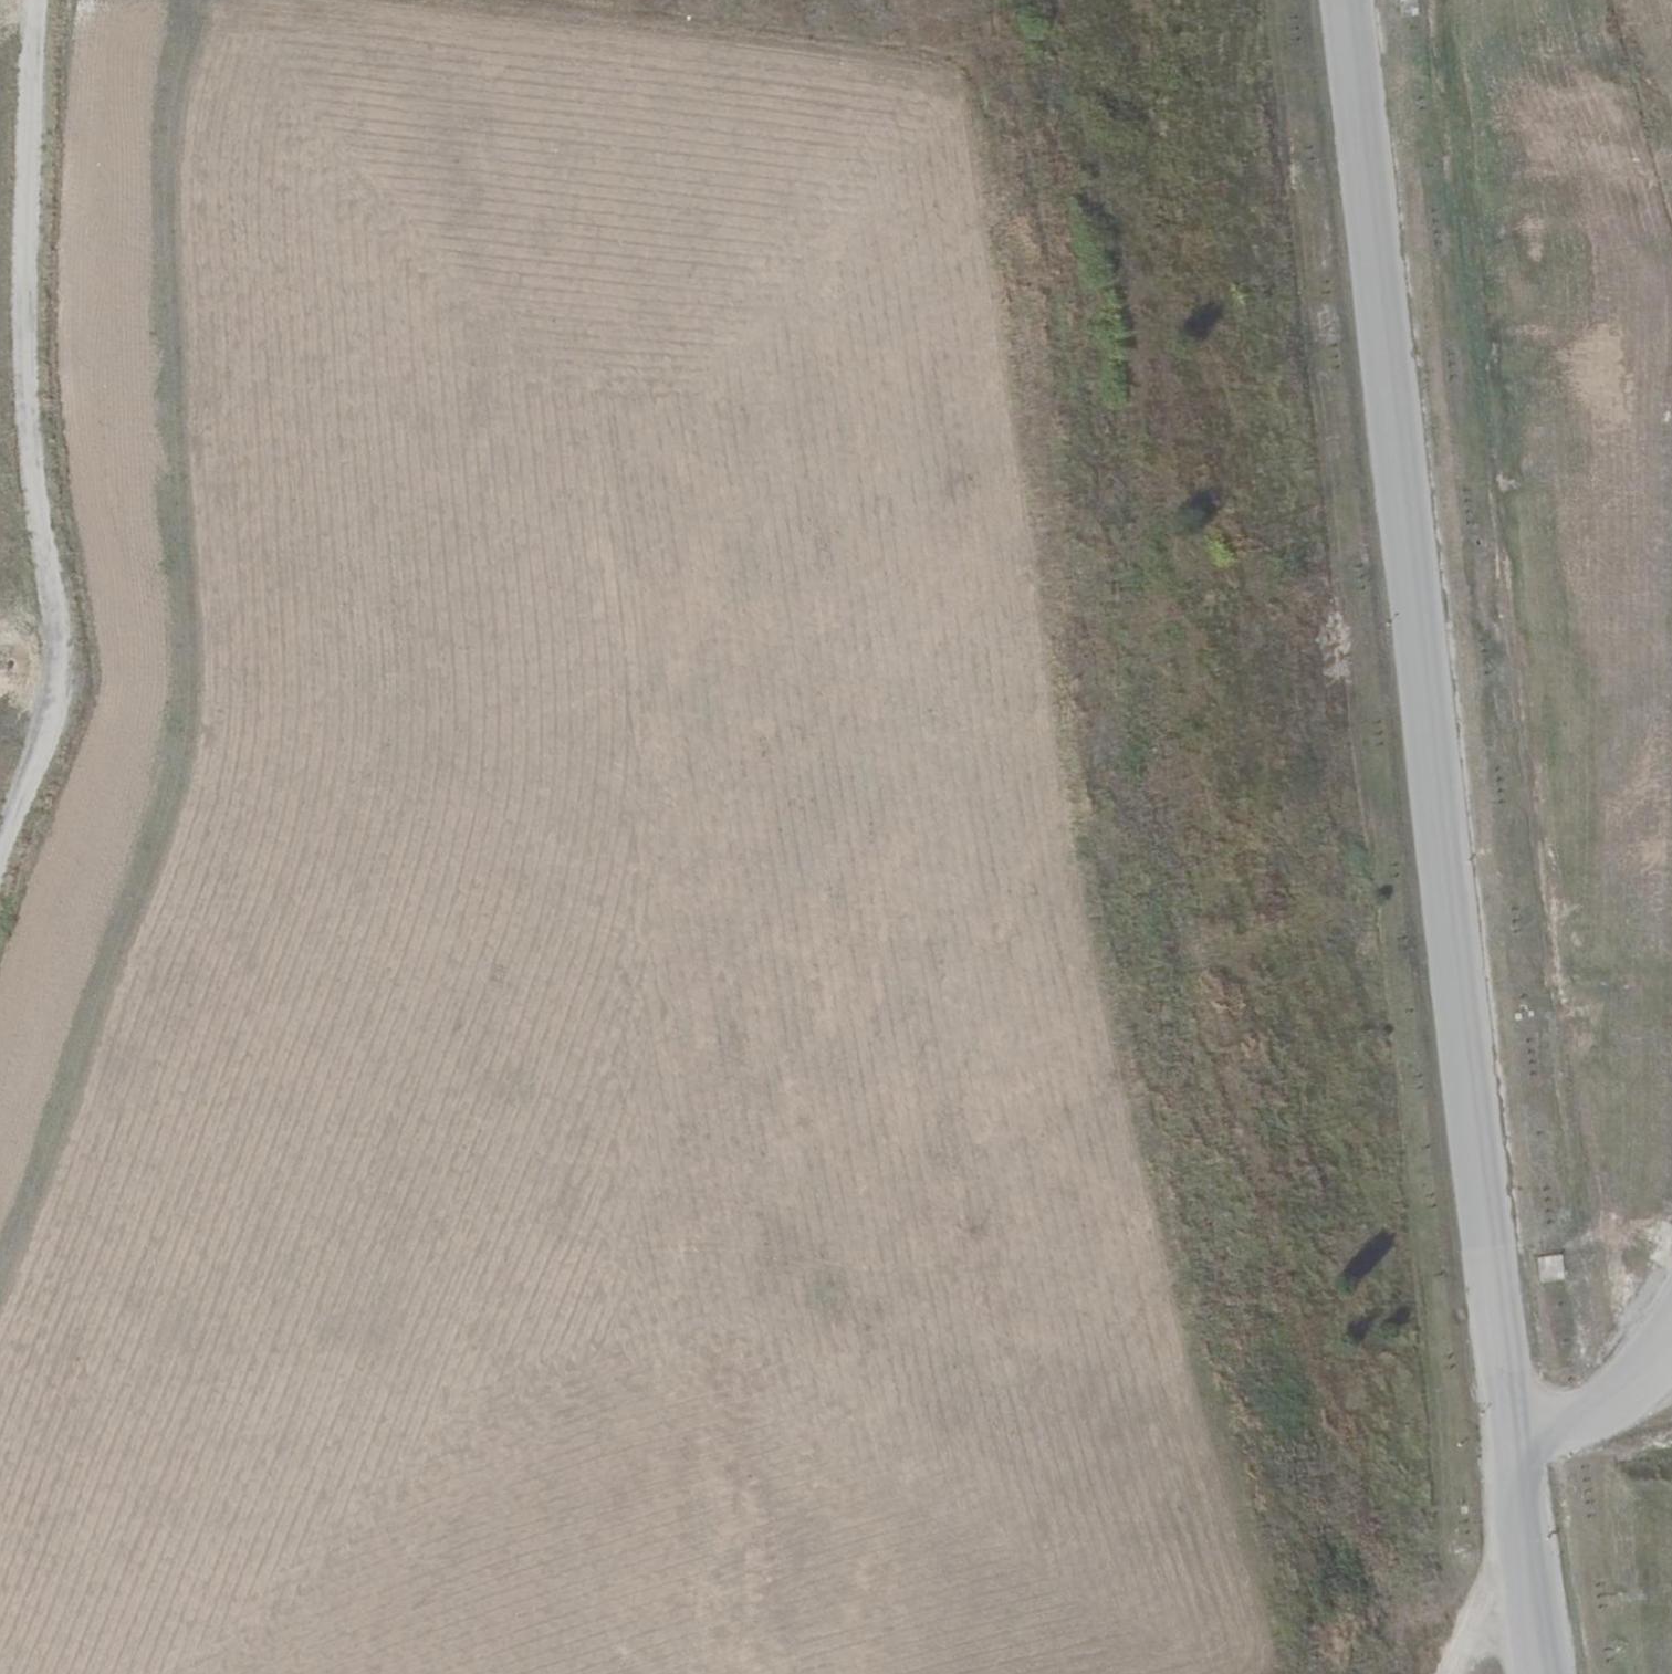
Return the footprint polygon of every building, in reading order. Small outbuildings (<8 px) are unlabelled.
[(1564,1255),(1539,1256),(1540,1281),(1565,1280),(1564,1255)]
